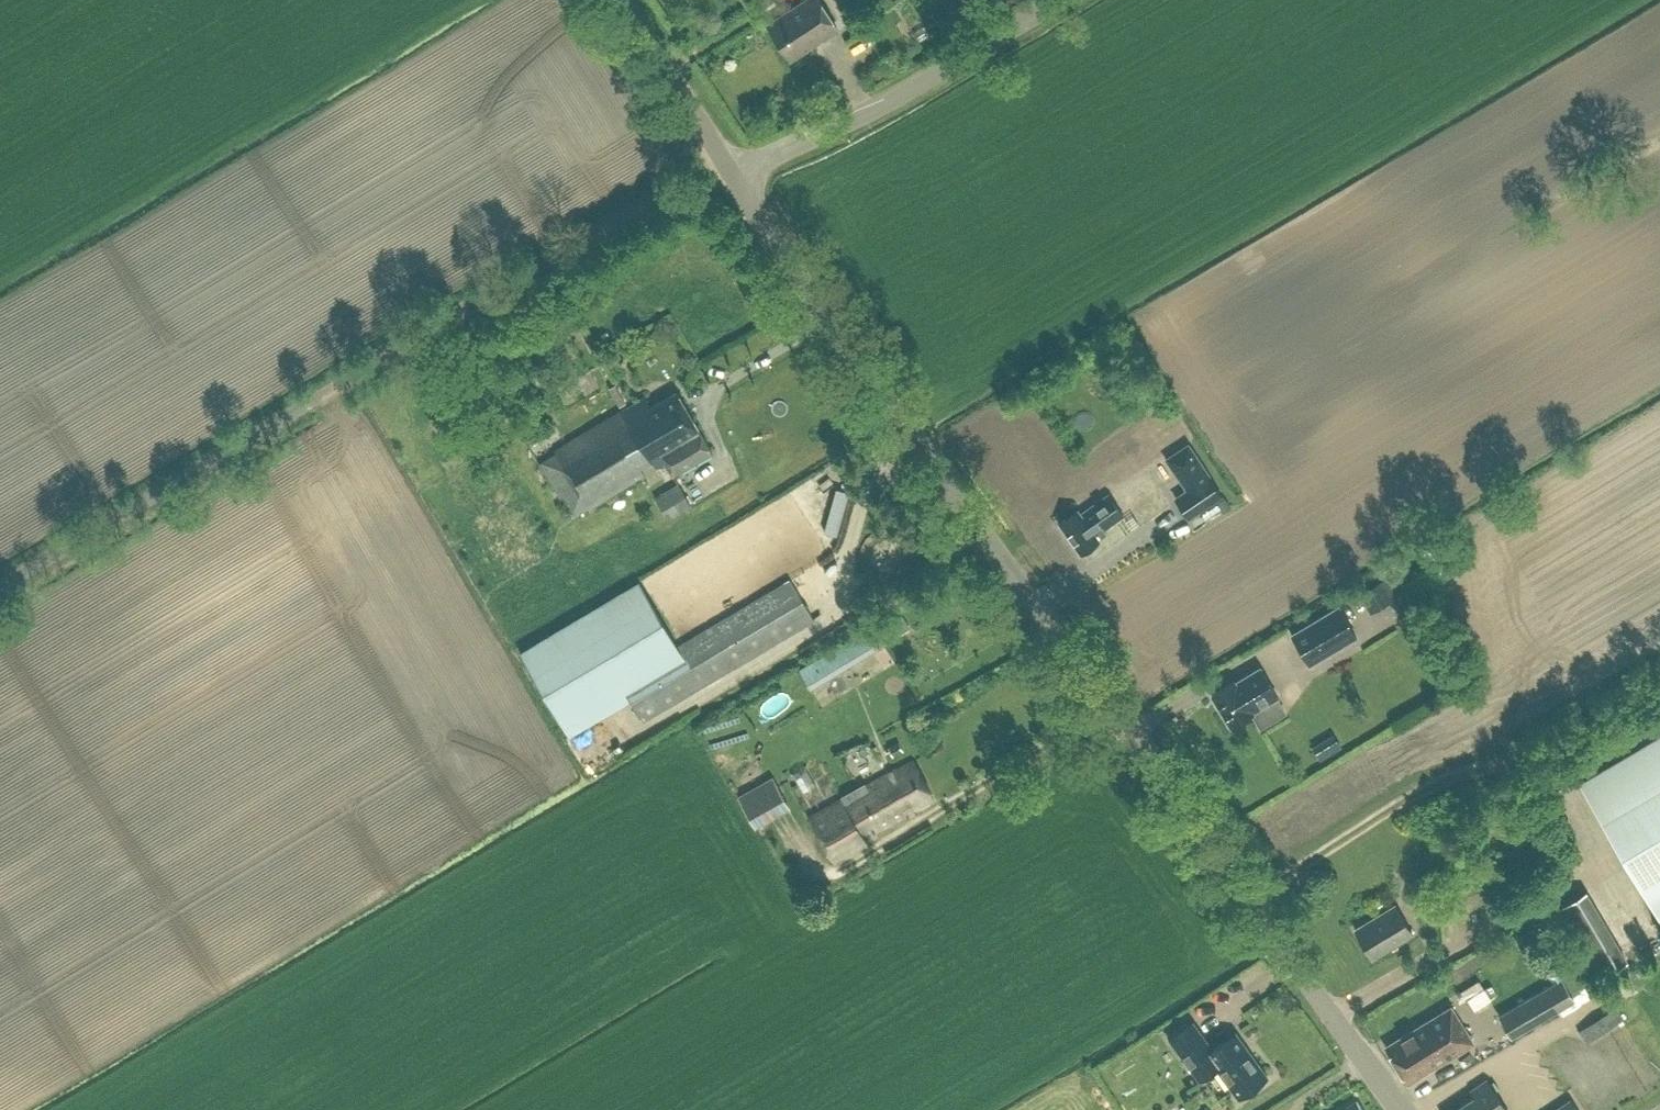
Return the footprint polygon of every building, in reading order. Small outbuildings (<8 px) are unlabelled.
[(767,23),(790,58),(837,27),(820,0),(802,0),(767,23)] [(672,474),(712,451),(676,390),(651,406),(645,396),(554,450),(556,452),(539,462),(572,516),(644,473),(639,465),(651,458),(655,466),(664,461),(672,474)] [(1186,444),(1162,460),(1185,497),(1175,504),(1183,517),(1219,495),(1186,444)] [(667,518),(691,504),(677,481),(654,496),(667,518)] [(838,484),(827,521),(841,526),(852,489),(838,484)] [(1103,528),(1123,514),(1107,493),(1079,513),(1077,509),(1059,522),(1061,525),(1061,528),(1065,534),(1068,534),(1072,540),(1071,542),(1075,548),(1078,548),(1080,552),(1098,539),(1097,538),(1105,532),(1103,528)] [(1163,545),(1185,532),(1173,511),(1151,524),(1163,545)] [(1378,603),(1405,596),(1400,577),(1357,588),(1365,619),(1382,615),(1378,603)] [(790,578),(677,645),(619,680),(620,681),(642,719),(814,619),(790,578)] [(639,581),(519,651),(558,716),(620,681),(619,680),(677,645),(639,581)] [(865,593),(855,599),(859,605),(869,599),(865,593)] [(1340,607),(1291,633),(1308,664),(1356,638),(1340,607)] [(797,669),(804,681),(810,690),(886,644),(873,622),(797,669)] [(1211,694),(1230,725),(1252,711),(1252,710),(1277,695),(1259,666),(1235,681),(1234,680),(1211,694)] [(1272,700),(1257,712),(1270,727),(1284,715),(1272,700)] [(1328,758),(1346,749),(1338,731),(1319,740),(1328,758)] [(1583,780),(1659,909),(1659,734),(1583,780)] [(914,807),(933,797),(913,759),(895,769),(894,768),(809,816),(834,862),(867,843),(859,829),(871,822),(875,829),(905,814),(903,810),(913,805),(914,807)] [(1372,957),(1412,933),(1394,903),(1354,927),(1372,957)] [(1576,999),(1588,993),(1578,971),(1566,976),(1576,999)] [(1560,978),(1496,1016),(1509,1038),(1573,1001),(1560,978)] [(1597,1034),(1623,1017),(1615,1005),(1589,1022),(1597,1034)] [(1408,1080),(1453,1052),(1471,1041),(1450,1006),(1431,1018),(1386,1045),(1408,1080)] [(1237,1096),(1266,1075),(1235,1031),(1212,1048),(1192,1021),(1169,1038),(1199,1079),(1216,1066),(1237,1096)] [(1485,1078),(1470,1089),(1474,1095),(1451,1109),(1507,1109),(1485,1078)] [(1569,1098),(1551,1109),(1577,1109),(1569,1098)] [(1341,1109),(1363,1109),(1356,1100),(1341,1109)] [(1211,1101),(1199,1109),(1218,1109),(1211,1101)]
